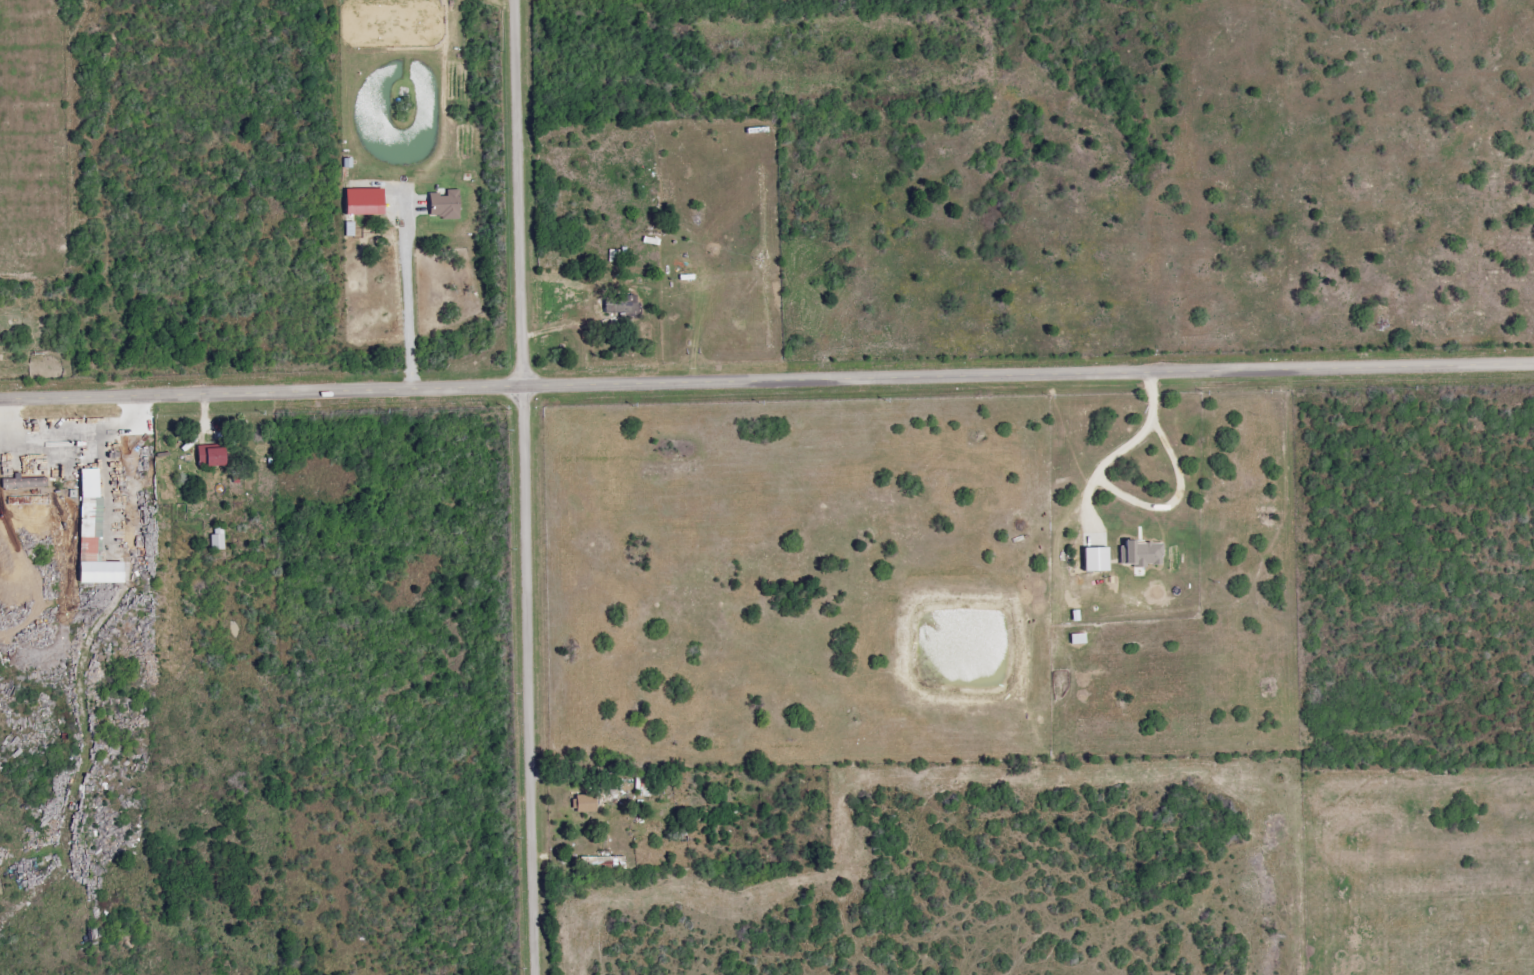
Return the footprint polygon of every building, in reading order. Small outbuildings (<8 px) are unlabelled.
[(344,190),(345,216),(382,215),(382,189),(344,190)] [(458,190),(445,190),(445,194),(428,194),(429,218),(458,218),(458,190)] [(635,315),(636,297),(604,297),(604,314),(635,315)] [(222,466),(222,445),(196,446),(197,467),(222,466)] [(101,497),(97,497),(97,469),(80,469),(79,583),(122,584),(122,563),(101,563),(101,497)] [(210,551),(223,550),(223,534),(210,535),(210,551)] [(1161,542),(1120,543),(1121,565),(1133,564),(1133,566),(1162,566),(1161,542)] [(1083,548),(1083,572),(1107,571),(1107,548),(1083,548)] [(574,812),(595,811),(594,794),(573,795),(574,812)]
